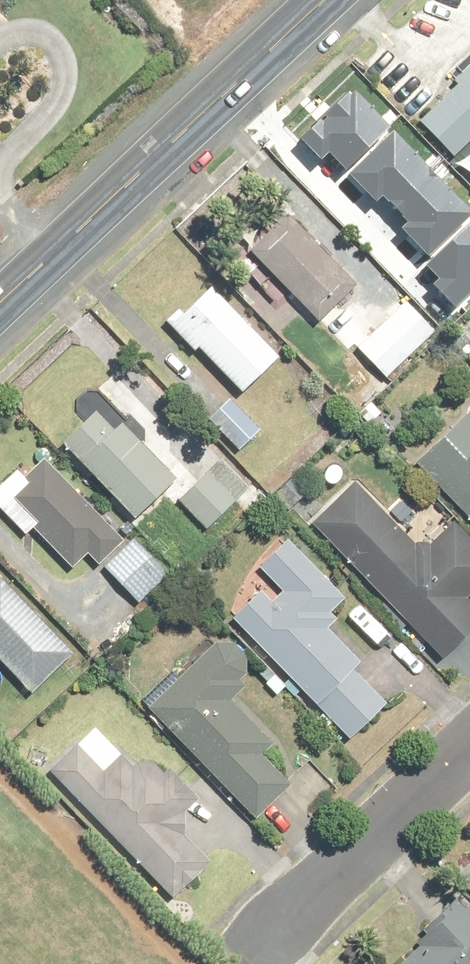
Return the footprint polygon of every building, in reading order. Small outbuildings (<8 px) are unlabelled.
[(450,81),(456,87),(417,125),(449,158),(469,138),(469,62),(450,81)] [(346,95),(297,142),(316,162),(324,155),(339,171),(381,131),(346,95)] [(427,175),(389,136),(346,178),(370,203),(376,197),(390,211),(427,175)] [(396,232),(422,258),(466,216),(427,175),(390,211),(403,225),(396,232)] [(350,279),(283,216),(245,256),(313,319),(350,279)] [(422,267),(434,279),(426,286),(448,309),(469,288),(469,221),(422,267)] [(282,356),(211,286),(173,325),(243,394),(282,356)] [(435,337),(402,303),(353,349),(386,384),(435,337)] [(266,430),(235,398),(210,423),(241,454),(266,430)] [(104,408),(63,447),(135,522),(176,483),(104,408)] [(462,411),(416,456),(469,512),(469,420),(462,411)] [(255,490),(224,460),(182,503),(213,533),(255,490)] [(119,544),(44,465),(7,501),(70,566),(86,550),(99,563),(119,544)] [(469,605),(469,536),(456,521),(420,555),(351,480),(312,516),(449,664),(469,645),(469,611),(467,608),(469,605)] [(254,593),(225,622),(342,738),(367,713),(368,713),(387,694),(316,623),(344,596),(286,539),(253,571),(281,598),(270,609),(254,593)] [(169,575),(130,540),(101,572),(139,606),(169,575)] [(2,587),(0,589),(0,663),(30,692),(68,653),(2,587)] [(177,747),(182,743),(254,824),(301,781),(229,700),(249,681),(216,647),(145,712),(177,747)] [(79,748),(51,774),(176,904),(215,867),(174,824),(195,805),(159,767),(153,772),(142,761),(133,769),(123,759),(105,776),(79,748)] [(460,887),(469,897),(469,877),(460,887)] [(456,904),(420,941),(424,945),(405,963),(469,963),(469,917),(456,904)]
